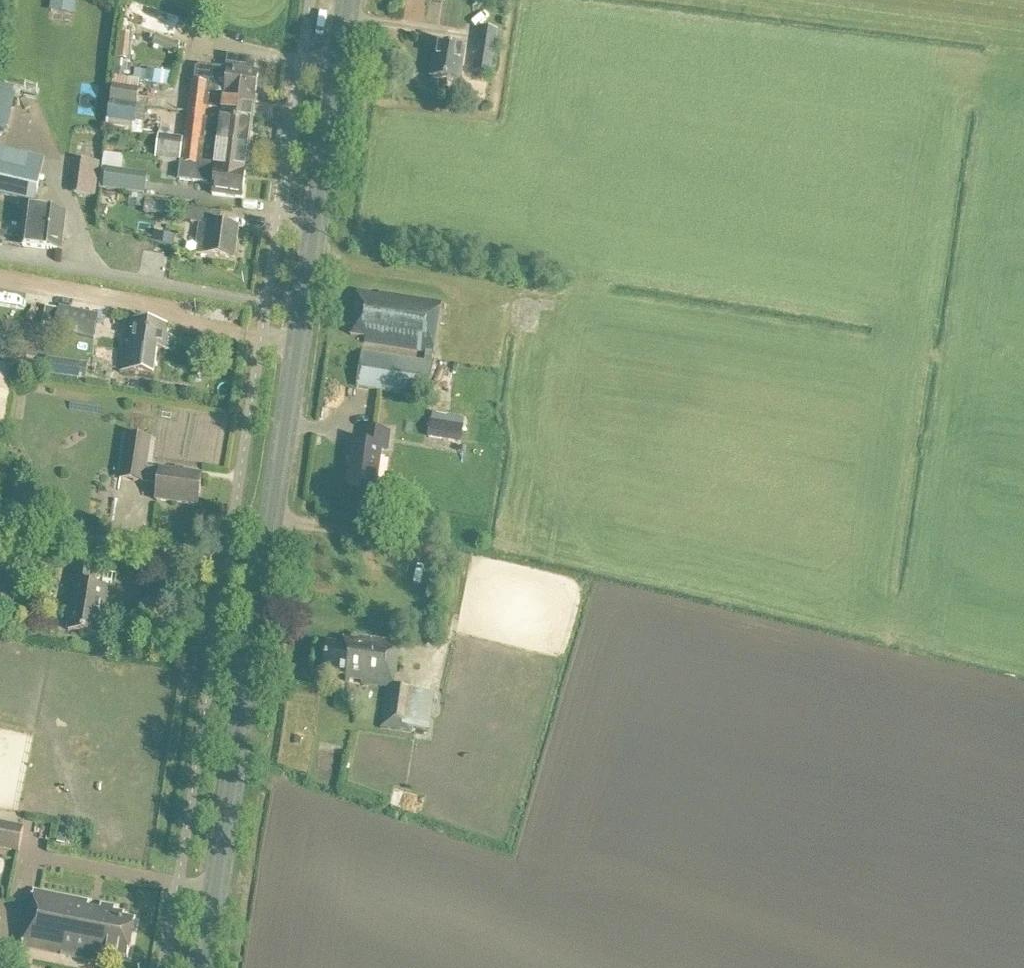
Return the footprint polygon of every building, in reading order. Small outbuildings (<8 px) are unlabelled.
[(78,0),(53,0),(52,7),(77,11),(78,0)] [(176,33),(181,17),(134,0),(128,0),(123,14),(176,33)] [(503,35),(480,32),(473,75),(492,79),(496,50),(500,51),(503,35)] [(461,87),(466,53),(438,48),(432,82),(461,87)] [(193,88),(192,96),(255,103),(258,76),(254,76),(255,70),(251,65),(231,63),(230,73),(228,73),(228,74),(200,71),(197,74),(195,88),(193,88)] [(111,108),(136,112),(139,93),(114,89),(111,108)] [(192,96),(190,118),(205,120),(206,111),(223,113),(222,116),(223,116),(222,123),(252,127),(255,103),(192,96)] [(132,136),(136,112),(111,108),(107,131),(132,136)] [(250,151),(252,127),(222,123),(205,121),(205,120),(190,118),(186,143),(250,151)] [(181,165),(184,141),(159,138),(156,162),(181,165)] [(199,168),(247,174),(250,151),(186,143),(186,150),(201,152),(199,168)] [(186,150),(183,167),(195,168),(193,186),(215,188),(213,199),(243,202),(246,175),(247,174),(199,168),(201,152),(186,150)] [(81,163),(80,198),(100,198),(100,163),(81,163)] [(35,205),(41,178),(0,169),(0,197),(35,205)] [(148,180),(107,175),(105,193),(146,198),(148,180)] [(146,201),(145,216),(163,219),(165,203),(146,201)] [(178,223),(192,226),(202,227),(197,257),(235,263),(240,232),(220,229),(221,217),(180,211),(178,223)] [(29,212),(28,220),(24,249),(35,251),(61,255),(66,217),(29,212)] [(380,298),(358,294),(351,338),(365,340),(364,346),(426,356),(425,362),(432,363),(433,357),(434,357),(442,305),(380,296),(380,298)] [(59,312),(55,334),(94,341),(98,319),(59,312)] [(174,343),(166,342),(168,330),(134,326),(131,348),(127,347),(124,368),(128,369),(127,376),(154,379),(158,353),(173,355),(174,343)] [(424,365),(361,356),(356,390),(427,401),(433,367),(431,367),(432,363),(425,362),(424,365)] [(48,366),(46,377),(78,382),(79,370),(48,366)] [(430,423),(427,440),(444,443),(447,426),(430,423)] [(364,449),(355,447),(348,489),(377,493),(382,454),(387,455),(389,436),(367,433),(364,449)] [(198,510),(203,479),(161,473),(147,471),(151,442),(127,439),(121,483),(145,486),(159,488),(157,504),(198,510)] [(95,590),(97,575),(76,571),(73,587),(77,587),(69,634),(99,639),(104,608),(106,608),(108,592),(95,590)] [(15,612),(19,586),(0,583),(0,610),(15,612)] [(328,645),(324,678),(347,681),(346,686),(349,687),(350,683),(362,685),(361,688),(387,692),(381,732),(411,737),(417,694),(393,691),(399,647),(359,641),(358,644),(345,642),(344,648),(328,645)] [(19,856),(24,830),(0,825),(0,852),(19,856)] [(130,962),(137,925),(124,922),(125,918),(114,916),(115,910),(34,895),(24,952),(107,967),(108,958),(130,962)]
